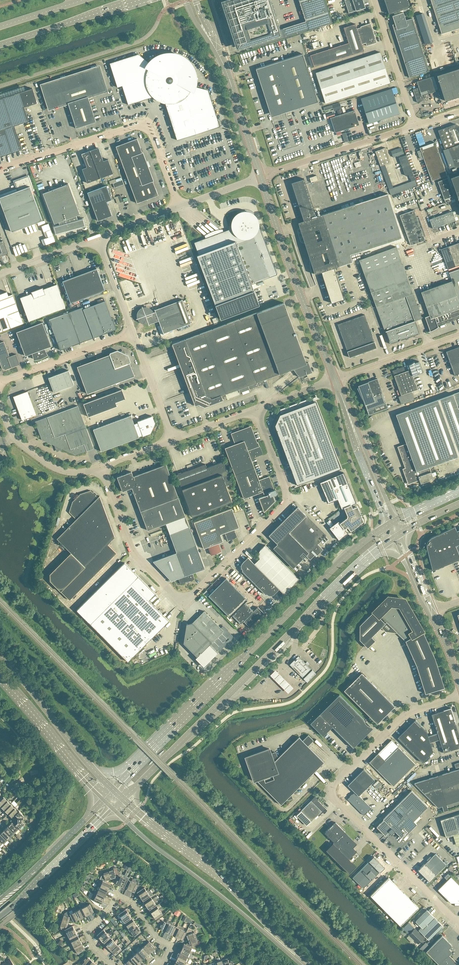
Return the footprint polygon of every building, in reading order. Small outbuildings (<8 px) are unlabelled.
[(279,30),(274,16),(269,0),(229,0),(223,2),(232,29),(238,48),(241,47),(242,49),(252,46),(253,48),(332,22),(325,0),(299,0),(306,21),(279,30)] [(363,0),(345,0),(349,13),(366,8),(363,0)] [(407,0),(385,0),(389,14),(409,7),(407,0)] [(442,34),(458,28),(458,0),(431,0),(442,34)] [(424,55),(412,18),(406,20),(403,12),(392,16),(395,24),(392,24),(404,62),(409,77),(429,71),(426,61),(424,55)] [(337,59),(364,51),(362,44),(366,43),(367,46),(377,42),(374,35),(372,35),(371,32),(374,32),(373,31),(371,23),(360,26),(361,27),(357,28),(355,24),(344,27),(349,43),(334,47),(310,55),(314,67),(337,59)] [(390,83),(380,52),(358,59),(344,64),(316,72),(326,103),(377,87),(390,83)] [(318,102),(303,54),(302,53),(265,65),(256,68),(263,91),(264,91),(267,102),(271,117),(318,102)] [(193,75),(193,74),(193,73),(192,72),(192,71),(191,70),(191,68),(190,67),(189,66),(189,65),(188,64),(187,63),(182,59),(177,57),(175,56),(173,56),(171,56),(170,55),(168,55),(167,56),(166,56),(164,56),(162,56),(161,57),(159,58),(158,59),(157,59),(156,60),(154,61),(153,62),(152,63),(151,64),(138,54),(110,63),(117,87),(122,86),(128,105),(154,96),(165,101),(165,102),(175,135),(194,129),(196,134),(220,126),(209,90),(193,86),(193,84),(193,83),(194,82),(194,80),(194,79),(194,78),(193,76),(193,75)] [(96,122),(88,97),(107,91),(99,66),(41,85),(49,109),(64,105),(69,108),(70,108),(76,128),(96,122)] [(458,96),(458,68),(437,75),(445,101),(458,96)] [(434,76),(431,77),(417,81),(419,87),(413,89),(417,102),(424,100),(422,95),(438,90),(434,76)] [(14,125),(20,124),(23,123),(29,121),(27,116),(29,113),(28,112),(27,112),(26,111),(24,107),(37,103),(32,88),(0,98),(0,156),(22,149),(14,125)] [(400,113),(391,88),(361,98),(369,123),(400,113)] [(359,125),(354,110),(330,118),(335,132),(339,131),(341,130),(359,125)] [(455,124),(438,130),(445,149),(454,146),(458,144),(458,126),(455,124)] [(154,181),(143,152),(142,152),(137,138),(116,146),(137,203),(158,195),(153,181),(154,181)] [(447,175),(435,142),(420,147),(432,180),(447,175)] [(443,150),(447,162),(458,158),(458,144),(443,150)] [(393,157),(403,154),(401,147),(391,151),(393,157)] [(113,173),(108,159),(103,161),(100,153),(101,152),(100,152),(99,148),(98,148),(94,149),(93,149),(90,150),(100,178),(101,178),(113,173)] [(385,148),(375,151),(381,166),(385,164),(391,162),(385,148)] [(100,178),(90,150),(87,151),(86,152),(83,153),(82,154),(83,158),(83,159),(84,159),(87,167),(82,169),(87,183),(98,179),(100,178),(100,179),(100,178)] [(414,176),(406,155),(399,157),(405,175),(409,174),(410,177),(414,176)] [(447,162),(452,173),(458,171),(458,158),(447,162)] [(392,183),(385,164),(381,166),(391,195),(417,186),(415,180),(414,176),(410,177),(411,181),(394,188),(392,183)] [(451,177),(458,200),(458,174),(451,177)] [(32,190),(33,190),(28,176),(15,181),(18,190),(0,197),(0,200),(12,232),(43,220),(32,190)] [(353,262),(350,254),(402,238),(388,193),(316,216),(304,179),(304,178),(291,183),(292,183),(304,221),(298,222),(310,258),(315,274),(322,272),(331,303),(344,299),(344,298),(344,299),(334,268),(353,262)] [(454,196),(447,178),(438,181),(444,199),(454,196)] [(124,184),(122,180),(113,183),(115,188),(124,184)] [(80,214),(68,183),(43,193),(54,223),(59,222),(60,225),(54,227),(56,233),(85,225),(83,219),(78,220),(76,215),(80,214)] [(112,215),(107,201),(112,199),(106,185),(87,192),(89,197),(98,221),(112,215)] [(426,236),(419,216),(417,217),(414,210),(400,215),(411,245),(425,240),(424,237),(426,236)] [(251,284),(277,274),(257,219),(256,218),(255,216),(254,216),(253,215),(252,214),(251,213),(250,213),(249,213),(248,213),(247,212),(246,212),(245,212),(245,211),(243,212),(242,213),(241,213),(240,213),(239,214),(238,215),(237,215),(236,216),(235,217),(235,218),(234,219),(233,220),(233,222),(233,223),(233,224),(233,225),(233,227),(233,228),(194,242),(199,254),(197,255),(221,319),(259,305),(251,284)] [(455,220),(452,211),(430,219),(433,228),(455,220)] [(457,243),(441,249),(448,269),(458,265),(458,247),(457,243)] [(408,279),(401,260),(396,246),(359,260),(385,331),(390,344),(392,343),(396,341),(399,340),(405,338),(406,339),(408,339),(409,338),(408,337),(414,335),(418,334),(420,333),(415,320),(422,318),(408,279)] [(105,290),(102,283),(97,268),(62,281),(71,303),(105,290)] [(449,272),(458,301),(458,268),(449,272)] [(452,281),(421,292),(429,315),(425,317),(430,331),(428,331),(428,332),(431,331),(433,330),(435,329),(437,328),(439,327),(438,326),(440,325),(446,322),(449,324),(450,321),(458,319),(458,318),(458,301),(452,281)] [(65,307),(57,284),(43,289),(43,288),(43,287),(31,292),(32,292),(32,293),(20,298),(29,321),(65,307)] [(12,294),(8,295),(7,291),(7,292),(0,294),(0,331),(23,323),(12,294)] [(185,306),(182,299),(182,300),(155,310),(155,309),(155,311),(151,313),(151,312),(150,312),(150,311),(149,310),(148,310),(147,309),(146,309),(145,309),(144,309),(143,310),(142,310),(142,311),(141,311),(140,312),(140,313),(140,314),(139,314),(139,315),(139,316),(139,317),(140,317),(137,318),(137,319),(139,318),(140,319),(140,320),(141,320),(142,321),(143,322),(144,322),(145,322),(146,322),(147,322),(148,322),(149,325),(149,324),(159,320),(160,325),(158,326),(161,336),(164,334),(164,333),(191,323),(191,324),(191,323),(186,311),(185,306)] [(113,319),(112,319),(105,301),(83,309),(88,323),(94,337),(116,329),(113,319)] [(280,373),(293,368),(299,377),(312,372),(309,362),(307,363),(284,303),(172,344),(192,396),(195,405),(199,404),(205,407),(223,400),(221,395),(225,394),(228,400),(240,395),(238,389),(240,393),(264,383),(263,380),(280,374),(280,373)] [(80,342),(94,337),(88,323),(83,309),(83,307),(49,320),(60,350),(80,342)] [(377,347),(365,314),(338,324),(349,357),(377,347)] [(51,346),(43,322),(16,332),(25,356),(33,353),(35,359),(37,359),(38,358),(40,358),(41,357),(42,357),(44,356),(46,355),(47,355),(47,354),(44,349),(51,346)] [(16,354),(9,356),(4,341),(0,343),(0,363),(2,367),(2,368),(5,370),(6,369),(20,364),(16,354)] [(453,349),(452,348),(453,349),(450,350),(447,351),(449,356),(448,356),(455,375),(458,374),(458,347),(453,349)] [(135,376),(130,364),(130,362),(130,361),(128,355),(125,353),(125,354),(124,354),(121,353),(120,352),(120,351),(117,350),(111,353),(110,353),(110,354),(77,366),(87,393),(135,376)] [(409,364),(411,369),(413,375),(423,372),(419,361),(415,362),(414,361),(411,364),(409,364)] [(413,375),(411,369),(405,371),(404,366),(399,368),(399,369),(397,370),(397,369),(392,370),(401,395),(398,396),(401,404),(414,399),(411,392),(418,390),(413,375)] [(74,385),(69,370),(48,377),(54,392),(74,385)] [(388,408),(377,378),(362,384),(363,385),(359,387),(369,415),(388,408)] [(122,389),(84,403),(88,416),(117,406),(116,402),(125,399),(122,389)] [(36,414),(28,391),(13,396),(22,420),(36,414)] [(453,394),(396,414),(407,444),(398,447),(406,468),(427,460),(429,467),(458,456),(458,392),(453,394)] [(52,404),(49,396),(39,399),(42,408),(47,407),(46,405),(52,404)] [(280,414),(275,425),(277,430),(283,428),(295,460),(289,462),(292,472),(297,484),(341,468),(338,460),(316,401),(282,414),(282,413),(280,414)] [(94,448),(78,405),(47,417),(35,421),(42,439),(55,446),(56,448),(60,450),(62,449),(76,455),(87,451),(86,449),(93,447),(93,448),(94,448)] [(151,433),(152,429),(155,423),(152,416),(138,421),(138,422),(134,424),(131,415),(93,429),(101,451),(139,437),(139,436),(143,435),(143,436),(151,433)] [(256,443),(250,427),(233,434),(234,438),(236,443),(238,449),(256,443)] [(259,480),(251,460),(251,458),(262,454),(259,446),(258,442),(256,443),(238,449),(236,443),(225,448),(244,498),(263,491),(265,496),(259,498),(264,512),(275,500),(273,494),(274,492),(275,491),(269,476),(259,480)] [(433,478),(429,467),(427,460),(406,468),(403,469),(408,484),(420,480),(421,484),(430,480),(429,479),(433,478)] [(232,502),(226,485),(232,483),(223,461),(207,467),(205,464),(177,474),(192,517),(232,502)] [(131,472),(117,477),(123,491),(132,488),(138,504),(176,490),(166,464),(133,476),(131,472)] [(348,533),(345,529),(347,527),(350,530),(350,529),(351,530),(353,529),(359,524),(361,523),(362,518),(361,516),(362,516),(359,509),(358,509),(357,507),(356,507),(353,508),(351,505),(356,503),(344,473),(330,478),(320,482),(327,498),(327,497),(326,496),(335,492),(342,508),(344,508),(347,515),(348,514),(349,516),(347,515),(346,515),(347,516),(346,517),(349,518),(347,519),(346,518),(340,523),(339,521),(330,528),(339,540),(348,533)] [(71,553),(50,574),(50,580),(70,600),(117,553),(108,544),(115,537),(103,504),(100,496),(98,497),(91,490),(81,494),(80,493),(72,502),(69,512),(73,515),(76,519),(57,539),(71,553)] [(176,490),(138,504),(141,511),(148,530),(166,523),(170,534),(189,526),(185,516),(178,497),(176,490)] [(269,535),(278,544),(277,545),(297,564),(306,555),(310,560),(316,554),(317,555),(323,549),(318,544),(326,535),(298,507),(280,524),(269,535)] [(239,527),(233,510),(232,508),(213,515),(220,534),(225,533),(228,541),(237,537),(234,529),(239,527)] [(220,534),(213,515),(194,522),(204,548),(209,547),(211,554),(221,551),(218,543),(223,541),(220,534)] [(170,555),(153,561),(171,581),(178,578),(180,584),(184,584),(185,583),(186,581),(188,581),(190,581),(192,581),(195,578),(193,573),(205,568),(196,545),(189,526),(170,534),(177,552),(170,555)] [(455,545),(458,544),(458,537),(456,529),(455,526),(432,537),(431,538),(430,538),(429,539),(429,540),(428,541),(428,542),(427,543),(427,544),(427,545),(427,546),(427,547),(427,548),(433,570),(458,559),(458,554),(455,545)] [(299,579),(265,545),(260,550),(260,551),(259,551),(259,552),(259,553),(259,554),(259,555),(259,556),(259,557),(260,557),(260,558),(254,564),(248,557),(243,562),(242,563),(241,564),(241,566),(242,568),(242,569),(243,570),(242,571),(266,594),(267,594),(268,594),(269,595),(271,595),(272,595),(273,595),(273,594),(274,594),(279,589),(284,593),(299,579)] [(169,621),(149,600),(156,593),(152,590),(128,566),(125,562),(77,610),(128,662),(169,621)] [(253,611),(245,602),(247,599),(226,578),(208,595),(230,617),(232,615),(241,624),(244,621),(250,627),(264,613),(258,607),(253,611)] [(256,587),(254,589),(260,595),(263,593),(256,587)] [(420,625),(406,601),(404,600),(402,599),(400,598),(390,597),(387,598),(378,607),(378,609),(375,612),(374,611),(360,625),(360,639),(368,647),(375,640),(372,637),(386,622),(390,625),(392,627),(392,631),(397,632),(403,638),(404,637),(405,640),(406,640),(405,641),(417,665),(425,693),(444,687),(435,658),(423,631),(421,627),(420,627),(422,631),(419,627),(420,625)] [(204,666),(209,661),(211,658),(234,637),(224,626),(222,628),(204,611),(192,623),(186,624),(183,643),(197,657),(196,658),(204,666)] [(311,668),(298,656),(290,664),(302,677),(311,668)] [(187,662),(196,671),(199,668),(190,659),(187,662)] [(307,682),(316,673),(312,670),(304,678),(304,679),(307,682)] [(275,671),(270,676),(288,694),(293,689),(275,671)] [(395,706),(368,679),(362,673),(344,690),(377,723),(395,706)] [(364,719),(339,694),(336,697),(337,698),(312,723),(316,727),(315,728),(323,736),(324,734),(322,732),(330,724),(332,726),(353,747),(367,734),(369,732),(360,723),(364,719)] [(451,708),(431,714),(437,733),(433,735),(435,741),(438,740),(439,739),(440,742),(444,753),(458,748),(458,733),(451,708)] [(435,741),(433,735),(428,736),(426,730),(416,719),(397,737),(422,762),(433,751),(430,742),(435,741)] [(295,791),(313,772),(318,768),(324,762),(306,744),(312,739),(312,738),(308,735),(303,740),(299,737),(278,758),(276,752),(271,753),(269,748),(265,750),(250,755),(245,757),(254,781),(257,780),(260,783),(281,804),(287,798),(287,799),(292,798),(292,796),(291,794),(295,791)] [(415,764),(399,747),(391,740),(369,762),(376,769),(393,786),(415,764)] [(416,783),(423,796),(427,795),(431,803),(435,802),(435,803),(438,808),(441,807),(441,805),(445,804),(445,806),(447,805),(446,803),(454,801),(454,802),(454,803),(458,802),(458,763),(454,764),(456,772),(432,777),(430,774),(420,776),(421,782),(416,783)] [(355,792),(348,799),(363,815),(371,807),(359,795),(375,780),(364,769),(348,785),(355,792)] [(414,821),(428,806),(412,790),(383,819),(384,819),(377,827),(385,835),(389,831),(392,834),(395,831),(402,838),(417,824),(414,821)] [(319,816),(326,808),(318,800),(318,799),(315,796),(311,800),(300,811),(297,814),(308,825),(318,815),(319,816)] [(5,810),(12,803),(8,799),(1,806),(5,810)] [(8,813),(15,806),(12,803),(5,810),(8,813)] [(15,814),(19,810),(15,806),(8,813),(12,817),(15,814)] [(30,819),(30,816),(29,816),(29,815),(24,815),(19,810),(15,814),(18,817),(18,819),(23,819),(27,819),(30,819)] [(454,815),(440,820),(446,837),(458,833),(458,814),(454,815)] [(24,823),(23,822),(23,819),(18,819),(18,822),(15,825),(19,829),(24,823)] [(19,829),(15,825),(12,822),(8,826),(15,833),(19,829)] [(356,851),(353,848),(357,844),(353,840),(345,832),(345,831),(336,822),(325,833),(334,842),(333,843),(326,850),(348,873),(356,866),(349,859),(353,855),(357,851),(356,851)] [(15,833),(8,826),(5,829),(11,836),(15,833)] [(11,836),(5,829),(1,833),(8,840),(11,836)] [(429,881),(446,864),(435,853),(424,864),(418,870),(420,872),(429,881)] [(363,888),(380,872),(384,867),(374,857),(353,877),(363,888)] [(119,875),(120,872),(119,871),(120,869),(116,867),(108,870),(111,878),(114,877),(115,881),(117,877),(119,875)] [(111,878),(108,870),(103,872),(104,874),(102,875),(100,879),(105,881),(106,880),(111,878)] [(120,885),(125,874),(124,874),(124,875),(120,872),(119,875),(117,877),(115,881),(115,882),(120,885)] [(125,887),(128,879),(125,878),(126,875),(125,874),(120,885),(125,887)] [(451,876),(451,877),(448,874),(444,877),(447,880),(438,890),(441,893),(446,898),(447,899),(451,903),(454,903),(454,906),(458,906),(458,884),(451,876)] [(419,908),(388,877),(370,895),(400,926),(419,908)] [(129,889),(134,879),(133,878),(131,881),(128,879),(125,887),(129,889)] [(108,889),(111,884),(105,881),(100,879),(98,884),(108,889)] [(137,886),(138,884),(135,882),(136,880),(134,879),(129,889),(135,892),(137,886)] [(106,894),(108,889),(98,884),(97,886),(100,887),(98,890),(106,894)] [(140,896),(150,890),(149,888),(146,890),(144,887),(137,892),(140,896)] [(106,894),(98,890),(97,893),(94,892),(93,894),(104,898),(106,894)] [(140,896),(143,901),(151,896),(149,893),(151,892),(150,890),(140,896)] [(101,904),(104,898),(93,894),(93,895),(95,896),(93,900),(101,904)] [(151,896),(143,901),(146,905),(150,903),(156,899),(155,897),(152,899),(151,896)] [(150,903),(146,905),(150,910),(157,905),(155,902),(157,901),(156,899),(150,903)] [(94,911),(90,903),(86,905),(85,903),(83,904),(85,907),(88,914),(94,911)] [(160,903),(157,905),(150,910),(153,914),(162,908),(163,907),(160,903)] [(88,914),(85,907),(83,904),(82,905),(83,907),(80,909),(84,916),(88,914)] [(84,916),(80,909),(77,910),(75,908),(74,909),(79,919),(84,916)] [(156,919),(163,914),(161,911),(163,909),(162,908),(153,914),(156,919)] [(79,919),(74,909),(72,909),(73,912),(70,913),(71,916),(74,921),(79,919)] [(122,918),(129,913),(126,909),(119,914),(122,918)] [(443,926),(433,916),(427,910),(416,921),(417,922),(419,924),(422,927),(419,930),(420,931),(418,932),(415,928),(409,934),(418,943),(425,936),(426,938),(429,940),(443,926)] [(70,916),(71,916),(70,913),(69,911),(65,912),(64,914),(62,914),(60,919),(69,922),(70,916)] [(125,923),(132,918),(129,913),(122,918),(125,923)] [(128,927),(135,922),(132,918),(125,923),(128,927)] [(67,927),(69,922),(60,919),(59,924),(61,925),(60,927),(62,931),(65,929),(67,928),(67,927)] [(163,930),(167,922),(162,920),(158,928),(163,930)] [(168,932),(173,922),(168,920),(167,922),(163,930),(168,932)] [(408,921),(402,927),(407,932),(413,926),(408,921)] [(131,932),(138,927),(135,922),(128,927),(131,932)] [(173,935),(177,927),(174,925),(175,923),(173,922),(168,932),(173,935)] [(75,930),(73,925),(67,928),(65,929),(67,932),(64,934),(65,935),(75,930)] [(178,937),(183,927),(181,926),(180,928),(177,927),(173,935),(178,937)] [(134,936),(141,931),(138,927),(131,932),(134,936)] [(185,934),(186,931),(183,930),(184,928),(183,927),(178,937),(183,939),(186,934),(185,934)] [(101,939),(107,933),(103,929),(97,935),(101,939)] [(196,937),(194,931),(192,932),(192,930),(188,929),(186,931),(185,934),(186,934),(188,940),(196,937)] [(70,939),(78,935),(75,930),(65,935),(66,937),(68,936),(70,939)] [(104,943),(111,937),(107,933),(101,939),(104,943)] [(80,940),(78,935),(70,939),(71,942),(69,943),(70,945),(80,940)] [(452,952),(452,951),(452,950),(452,949),(452,948),(451,947),(451,946),(451,945),(451,944),(451,943),(445,938),(442,935),(426,951),(439,964),(440,964),(441,964),(458,964),(449,955),(451,953),(452,952)] [(108,947),(114,941),(111,937),(104,943),(108,947)] [(197,945),(196,943),(198,942),(196,937),(188,940),(189,942),(186,943),(186,944),(190,946),(192,947),(195,949),(197,945)] [(75,949),(83,945),(80,940),(70,945),(71,947),(73,945),(75,949)] [(112,951),(118,945),(114,941),(108,947),(112,951)] [(155,947),(149,941),(147,943),(145,942),(143,943),(145,945),(151,951),(155,947)] [(426,942),(419,949),(422,952),(429,945),(426,942)] [(190,950),(192,947),(190,946),(186,944),(184,943),(182,948),(192,953),(193,951),(190,950)] [(85,950),(83,945),(75,949),(77,954),(85,950)] [(115,955),(122,949),(118,945),(112,951),(115,955)] [(151,951),(145,945),(141,949),(147,955),(151,951)] [(192,953),(182,948),(179,953),(187,957),(189,954),(191,955),(192,953)] [(147,955),(141,949),(137,952),(143,959),(147,955)] [(143,959),(137,952),(133,956),(139,962),(143,959)] [(190,958),(187,957),(179,953),(177,958),(187,963),(190,958)] [(90,959),(86,955),(80,962),(84,964),(85,964),(90,959)] [(133,956),(129,959),(134,964),(136,964),(139,962),(133,956)]
